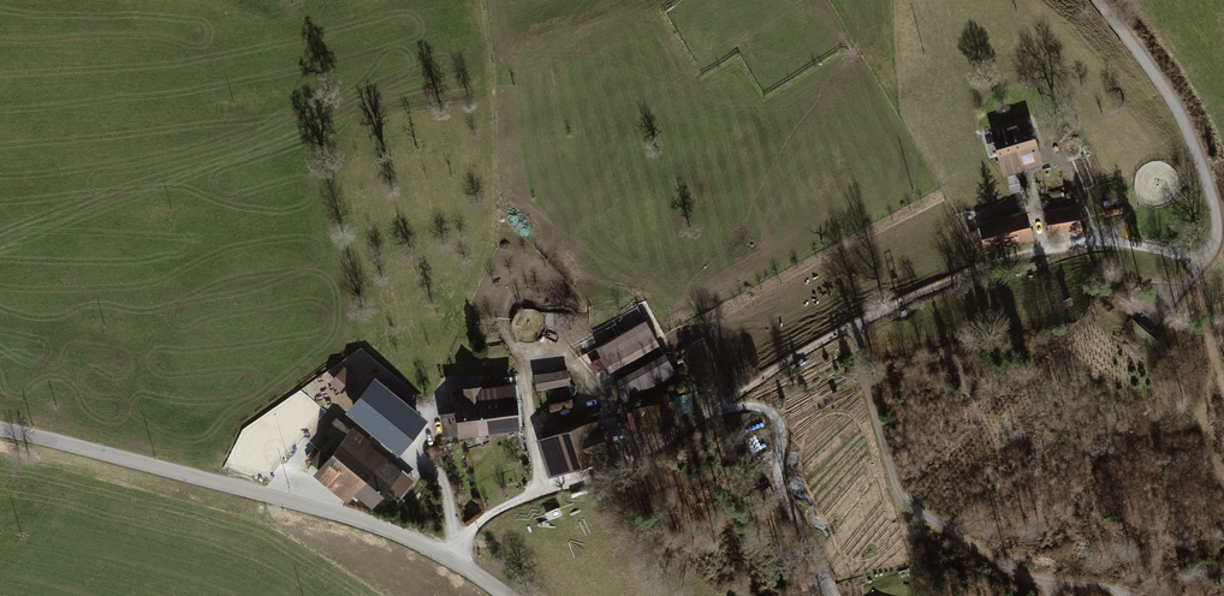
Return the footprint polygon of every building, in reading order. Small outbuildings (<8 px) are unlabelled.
[(1036,125),(997,134),(1007,178),(1046,169),(1036,125)] [(1083,209),(1051,214),(1054,239),(1087,234),(1083,209)] [(1031,215),(982,226),(988,256),(1038,245),(1031,215)] [(645,320),(596,347),(609,372),(658,345),(645,320)] [(676,373),(664,353),(614,381),(625,401),(676,373)] [(330,382),(344,394),(357,378),(343,366),(330,382)] [(569,369),(535,372),(536,388),(571,385),(569,369)] [(378,383),(356,410),(404,450),(426,422),(378,383)] [(487,390),(493,437),(526,433),(520,386),(487,390)] [(493,437),(487,390),(458,394),(461,414),(473,413),(476,439),(493,437)] [(675,399),(634,405),(637,430),(678,425),(675,399)] [(473,413),(461,414),(443,416),(446,443),(476,439),(473,413)] [(553,439),(541,443),(553,479),(617,458),(605,423),(594,427),(590,414),(549,428),(553,439)] [(347,423),(309,468),(352,505),(359,497),(374,510),(406,474),(347,423)]
